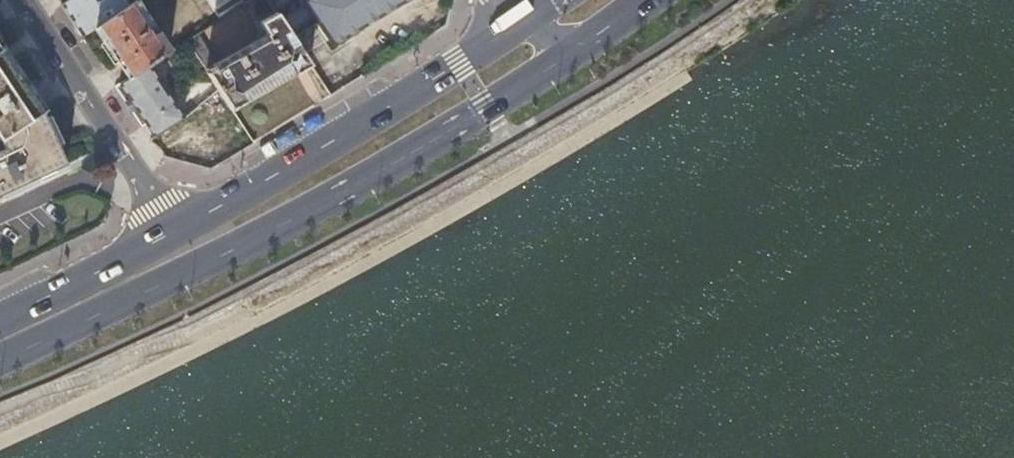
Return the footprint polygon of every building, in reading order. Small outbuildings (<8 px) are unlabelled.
[(81,35),(94,26),(130,3),(128,0),(68,0),(61,5),(81,35)] [(94,26),(127,77),(149,62),(168,50),(135,0),(134,0),(130,3),(94,26)] [(242,0),(206,0),(218,17),(242,1),(242,0)] [(326,38),(389,0),(301,0),(326,38)] [(264,33),(205,66),(211,76),(219,89),(231,107),(308,64),(273,12),(258,22),(264,33)] [(44,110),(1,46),(0,47),(0,138),(44,110)] [(173,100),(149,62),(127,77),(118,82),(129,98),(124,101),(131,111),(135,108),(154,137),(184,117),(185,116),(198,105),(189,90),(173,100)] [(21,184),(66,163),(44,110),(0,138),(0,194),(21,184)]
